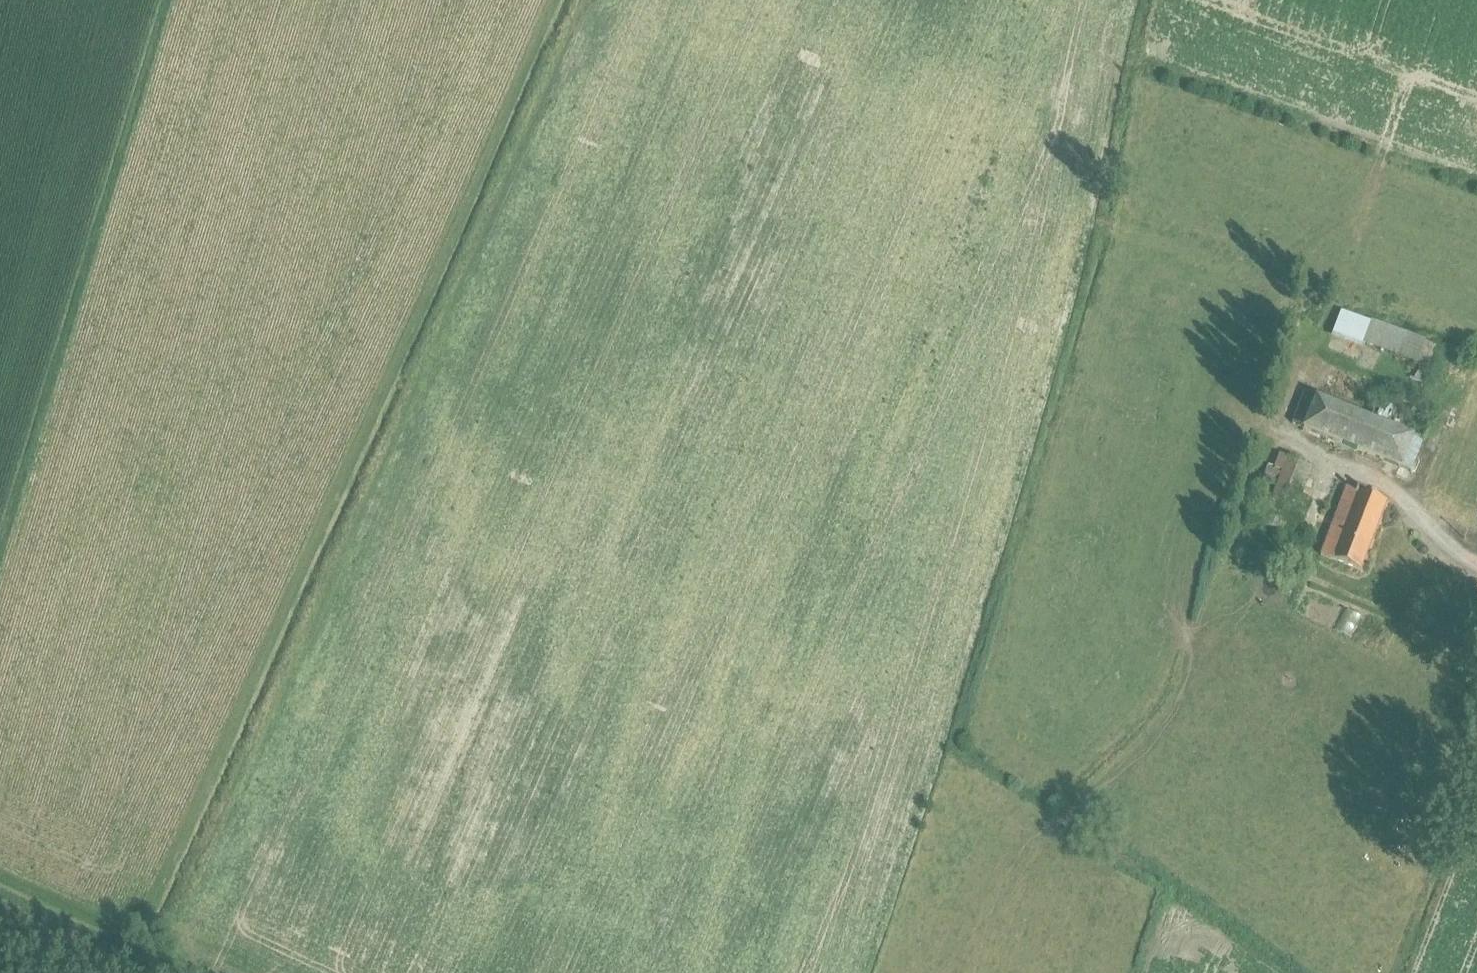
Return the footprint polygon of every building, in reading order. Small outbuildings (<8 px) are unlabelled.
[(1341,310),(1331,337),(1364,349),(1366,345),(1385,352),(1383,356),(1395,359),(1396,356),(1416,363),(1410,378),(1422,382),(1436,346),(1425,342),(1426,340),(1372,320),(1372,321),(1341,310)] [(1304,392),(1292,422),(1304,426),(1303,429),(1401,468),(1402,466),(1412,471),(1433,413),(1381,393),(1370,417),(1304,392)] [(1268,465),(1248,519),(1296,538),(1312,500),(1301,495),(1312,467),(1280,454),(1274,467),(1268,465)] [(1346,486),(1321,554),(1361,570),(1387,502),(1346,486)] [(1349,610),(1337,630),(1349,637),(1360,616),(1349,610)]
